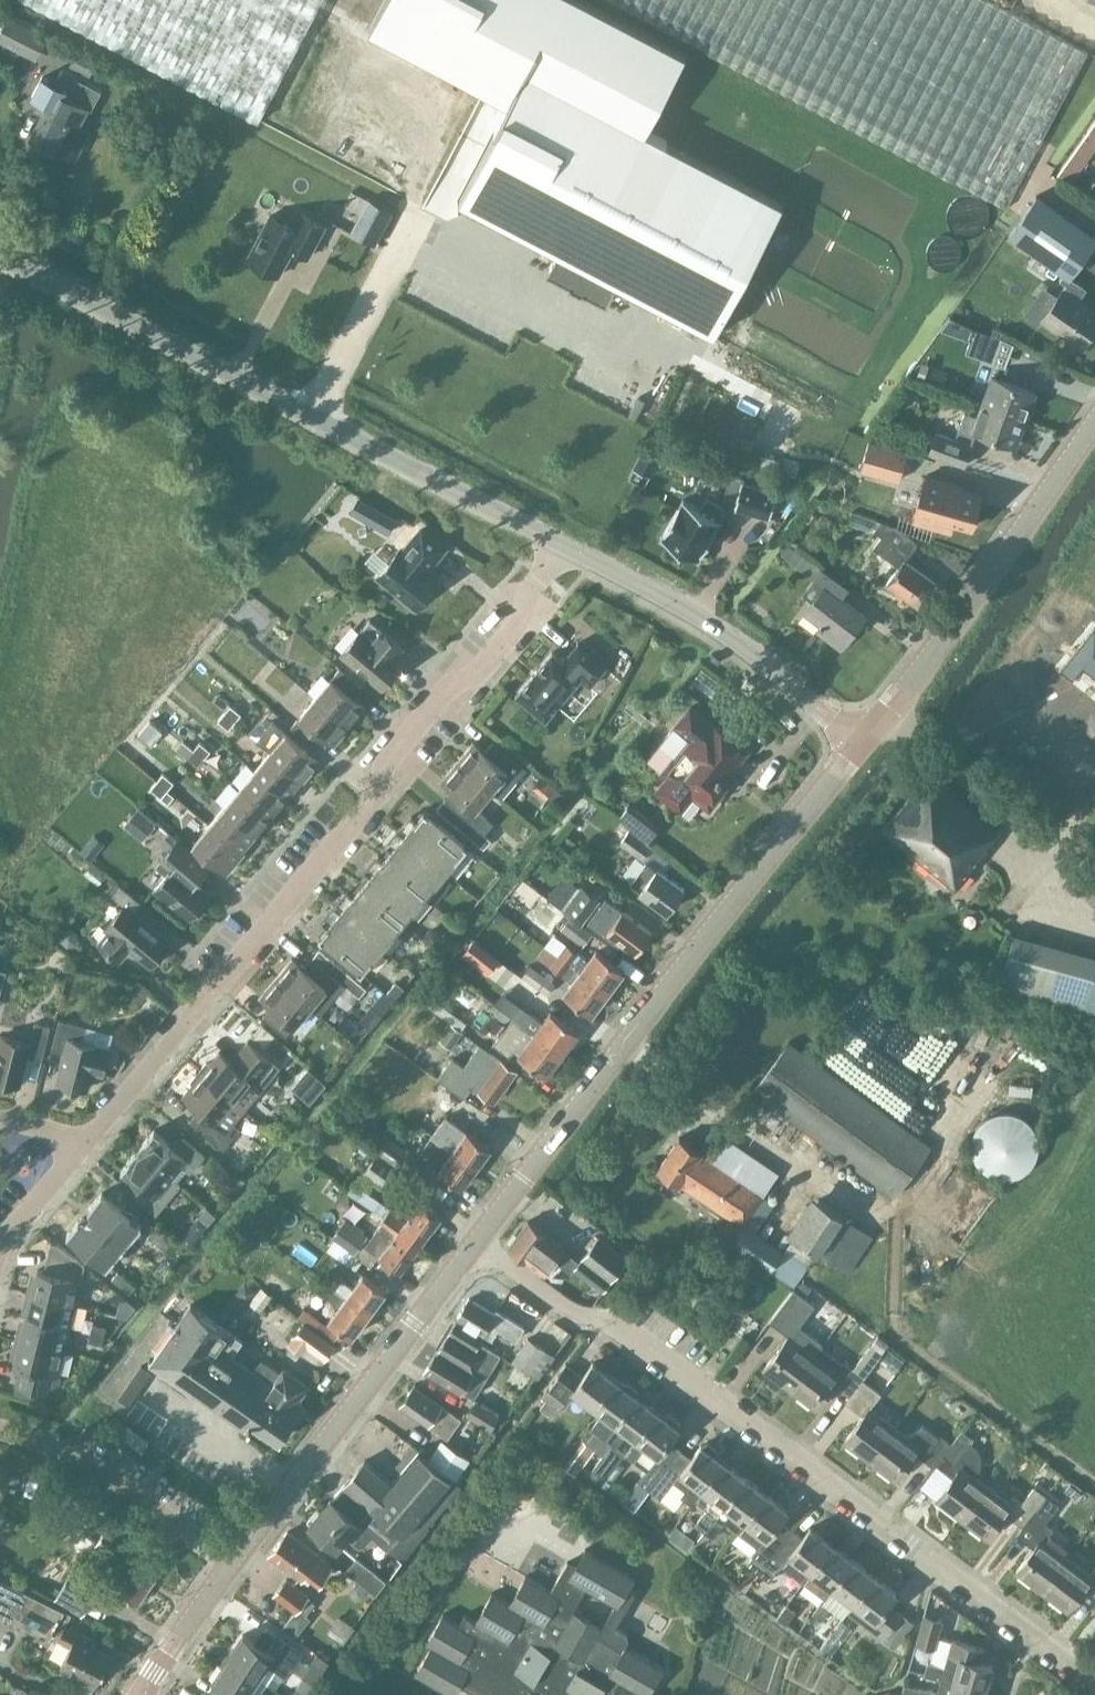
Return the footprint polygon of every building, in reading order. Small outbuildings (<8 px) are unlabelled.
[(257,122),(321,0),(29,0),(257,122)] [(460,201),(558,252),(548,271),(547,272),(549,273),(570,284),(568,286),(571,287),(582,292),(582,293),(584,294),(585,292),(606,303),(605,303),(607,304),(608,302),(617,284),(715,335),(783,205),(666,143),(666,141),(645,129),(685,55),(582,0),(386,0),(370,30),(510,104),(460,201)] [(705,51),(956,182),(956,181),(1007,207),(1088,52),(988,0),(613,0),(706,49),(705,51)] [(47,37),(8,18),(0,34),(0,41),(35,59),(47,37)] [(98,61),(78,51),(72,62),(92,72),(98,61)] [(34,141),(75,162),(91,132),(80,126),(88,110),(92,112),(102,93),(63,73),(57,86),(44,79),(34,100),(51,108),(34,141)] [(1062,169),(1075,178),(1094,149),(1094,136),(1088,131),(1062,169)] [(1082,346),(1094,328),(1094,312),(1078,300),(1086,288),(1070,277),(1094,241),(1094,237),(1036,195),(1008,235),(1063,274),(1059,279),(1066,284),(1057,295),(1042,318),(1082,346)] [(950,226),(957,233),(965,236),(974,235),(982,230),(987,223),(988,214),(986,205),(979,199),(971,196),(962,196),(954,201),(949,208),(948,217),(950,226)] [(294,228),(270,216),(248,259),(279,276),(293,249),(309,257),(325,226),(302,214),(294,228)] [(383,229),(364,219),(355,234),(375,245),(383,229)] [(929,263),(936,268),(943,271),(951,270),(957,266),(962,259),(963,251),(960,243),(955,238),(947,235),(939,235),(932,239),(927,246),(926,255),(929,263)] [(730,364),(745,341),(722,325),(707,348),(730,364)] [(999,336),(975,327),(970,338),(971,339),(966,352),(993,362),(998,348),(995,347),(999,336)] [(993,380),(983,407),(1027,423),(1036,395),(993,380)] [(1027,423),(983,407),(980,417),(965,411),(956,437),(937,430),(929,453),(965,466),(977,432),(1018,447),(1027,423)] [(735,445),(737,437),(722,432),(719,440),(730,444),(735,445)] [(735,445),(750,450),(752,442),(737,437),(735,445)] [(878,469),(876,474),(899,481),(908,451),(870,440),(863,465),(878,469)] [(946,485),(947,480),(928,474),(926,479),(925,479),(914,520),(953,531),(955,522),(972,527),(981,495),(962,490),(946,485)] [(743,482),(736,508),(770,517),(777,492),(743,482)] [(662,536),(661,538),(699,559),(700,557),(699,557),(720,520),(718,519),(725,508),(707,498),(701,509),(684,499),(663,536),(662,536)] [(388,534),(397,519),(375,506),(366,521),(388,534)] [(817,516),(812,512),(806,520),(811,524),(817,516)] [(874,548),(884,554),(902,568),(889,585),(919,607),(936,585),(905,562),(918,543),(894,527),(881,521),(875,530),(883,536),(874,548)] [(399,550),(379,576),(417,607),(438,582),(426,572),(445,548),(422,529),(402,553),(399,550)] [(850,588),(789,544),(782,552),(814,579),(804,593),(817,603),(808,614),(847,644),(867,617),(842,598),(850,588)] [(370,676),(383,687),(401,664),(393,658),(403,646),(370,619),(342,653),(357,666),(370,676)] [(1089,653),(1094,646),(1094,627),(1092,625),(1056,667),(1068,677),(1077,667),(1094,682),(1094,659),(1089,653)] [(578,643),(563,661),(552,652),(516,696),(546,721),(581,679),(591,687),(607,667),(578,643)] [(357,666),(350,675),(363,685),(370,676),(357,666)] [(350,675),(341,667),(316,697),(350,725),(366,706),(355,697),(363,686),(363,685),(350,675)] [(334,744),(350,725),(316,697),(292,726),(314,745),(323,735),(334,744)] [(733,769),(750,748),(725,728),(723,730),(707,717),(690,703),(676,721),(692,732),(677,750),(663,767),(669,772),(656,787),(680,808),(688,815),(701,800),(709,807),(728,785),(723,780),(731,771),(734,773),(735,771),(733,769)] [(231,705),(225,713),(235,722),(242,714),(231,705)] [(225,713),(219,721),(229,729),(235,722),(225,713)] [(139,734),(151,745),(163,731),(150,720),(139,734)] [(287,732),(271,751),(303,778),(305,780),(321,761),(287,732)] [(201,742),(194,749),(205,758),(211,751),(201,742)] [(473,743),(457,762),(501,799),(526,769),(493,742),(485,753),(473,743)] [(194,749),(188,757),(199,766),(205,758),(194,749)] [(255,770),(288,796),(303,778),(271,751),(255,770)] [(491,791),(501,799),(457,762),(441,781),(453,791),(444,801),(477,828),(486,817),(476,808),(491,791)] [(255,770),(240,788),(272,815),(288,796),(255,770)] [(164,773),(157,781),(168,790),(174,782),(170,779),(164,774),(164,773)] [(954,892),(990,850),(984,845),(997,829),(931,773),(882,831),(954,892)] [(157,781),(151,788),(154,791),(162,797),(168,790),(157,781)] [(555,786),(547,796),(557,805),(566,794),(555,786)] [(272,815),(240,788),(225,806),(257,833),(272,815)] [(483,849),(491,840),(477,828),(444,801),(436,810),(483,849)] [(225,806),(210,824),(244,853),(244,852),(242,851),(257,833),(225,806)] [(136,809),(123,824),(132,832),(145,817),(136,809)] [(410,817),(407,821),(456,861),(467,848),(424,812),(415,822),(410,817)] [(456,861),(407,821),(397,833),(445,874),(456,861)] [(194,844),(228,872),(244,853),(210,824),(194,844)] [(629,831),(621,842),(642,858),(651,847),(629,831)] [(397,833),(387,846),(433,885),(434,883),(436,884),(445,874),(397,833)] [(576,842),(566,834),(559,842),(569,850),(576,842)] [(210,894),(197,882),(209,867),(198,858),(178,841),(156,866),(167,875),(155,889),(190,918),(210,894)] [(91,860),(95,854),(85,846),(80,851),(91,860)] [(382,862),(377,857),(376,858),(425,899),(426,899),(423,896),(433,885),(387,846),(385,848),(390,852),(382,862)] [(376,858),(366,871),(412,910),(414,908),(416,910),(425,899),(376,858)] [(632,885),(668,913),(686,890),(650,861),(632,885)] [(364,873),(369,878),(360,888),(402,922),(412,910),(366,871),(364,873)] [(474,896),(484,884),(470,872),(460,885),(474,896)] [(130,948),(151,965),(170,941),(134,911),(141,902),(121,885),(113,895),(125,906),(106,928),(109,931),(99,943),(120,960),(130,948)] [(582,885),(564,910),(571,915),(583,924),(601,898),(582,885)] [(346,894),(345,896),(393,937),(396,934),(394,932),(402,922),(360,888),(351,898),(346,894)] [(393,937),(345,896),(334,908),(383,949),(393,937)] [(599,924),(637,953),(652,933),(622,910),(620,914),(611,907),(599,924)] [(334,908),(324,921),(373,962),(383,949),(334,908)] [(571,915),(561,929),(584,945),(594,932),(587,927),(583,924),(571,915)] [(326,928),(318,938),(361,975),(373,962),(324,921),(321,924),(326,928)] [(432,927),(423,937),(433,946),(442,936),(432,927)] [(996,986),(1094,1015),(1094,960),(1011,935),(996,986)] [(487,974),(499,959),(474,939),(462,954),(487,974)] [(567,943),(559,954),(610,992),(626,970),(598,950),(590,960),(567,943)] [(345,986),(359,998),(366,989),(319,950),(312,958),(334,977),(345,986)] [(559,954),(550,966),(574,983),(566,993),(594,1014),(610,992),(559,954)] [(312,958),(303,969),(291,959),(276,978),(310,1007),(311,1005),(321,1014),(345,986),(334,977),(312,958)] [(531,964),(523,975),(548,994),(556,983),(531,964)] [(137,978),(128,989),(142,1000),(150,989),(137,978)] [(310,1007),(276,978),(260,997),(271,1007),(262,1018),(285,1036),(310,1007)] [(396,981),(387,991),(396,999),(404,988),(396,981)] [(522,1005),(513,1017),(564,1054),(580,1032),(552,1012),(545,1022),(522,1005)] [(370,1006),(358,1020),(369,1029),(381,1015),(370,1006)] [(500,1008),(495,1015),(508,1025),(513,1017),(500,1008)] [(508,1025),(494,1043),(511,1056),(515,1051),(521,1055),(520,1056),(548,1076),(564,1054),(513,1017),(508,1025)] [(345,1018),(338,1026),(352,1037),(359,1029),(345,1018)] [(53,1051),(66,1054),(59,1082),(89,1089),(93,1072),(104,1075),(111,1050),(83,1042),(87,1027),(61,1021),(53,1051)] [(440,1040),(452,1049),(464,1032),(462,1031),(452,1023),(440,1040)] [(0,1048),(0,1081),(21,1086),(29,1057),(43,1061),(52,1028),(37,1024),(31,1045),(3,1038),(0,1048)] [(780,1143),(795,1154),(804,1142),(804,1141),(810,1134),(895,1197),(907,1181),(927,1154),(932,1146),(790,1041),(753,1091),(795,1122),(780,1143)] [(200,1073),(236,1103),(247,1089),(257,1098),(282,1069),(250,1042),(233,1063),(221,1053),(212,1064),(207,1064),(200,1073)] [(453,1057),(439,1077),(465,1097),(473,1086),(495,1102),(517,1071),(480,1044),(465,1065),(453,1057)] [(313,1056),(304,1074),(320,1083),(329,1064),(313,1056)] [(236,1103),(200,1073),(193,1081),(193,1086),(184,1097),(207,1116),(197,1128),(224,1150),(241,1130),(225,1116),(236,1103)] [(440,1120),(449,1108),(435,1098),(426,1110),(440,1120)] [(973,1142),(973,1145),(973,1149),(973,1152),(974,1155),(975,1158),(977,1161),(979,1164),(981,1167),(983,1169),(985,1171),(988,1173),(991,1175),(994,1176),(998,1177),(1001,1178),(1004,1178),(1008,1178),(1011,1178),(1014,1177),(1017,1176),(1021,1175),(1024,1173),(1026,1171),(1029,1169),(1031,1167),(1033,1164),(1035,1161),(1036,1158),(1038,1155),(1039,1152),(1039,1149),(1039,1145),(1039,1142),(1039,1138),(1038,1135),(1036,1132),(1035,1129),(1033,1126),(1031,1123),(1029,1121),(1026,1119),(1024,1117),(1021,1115),(1017,1114),(1014,1113),(1011,1112),(1008,1112),(1004,1112),(1001,1112),(998,1113),(994,1114),(991,1115),(988,1117),(985,1119),(983,1121),(981,1123),(979,1126),(977,1129),(975,1132),(974,1135),(973,1138),(973,1142)] [(440,1125),(432,1135),(478,1169),(493,1150),(468,1132),(446,1116),(440,1125)] [(157,1132),(155,1131),(139,1150),(173,1179),(188,1161),(196,1167),(205,1157),(184,1139),(176,1149),(156,1132),(157,1132)] [(432,1135),(418,1155),(439,1171),(464,1189),(478,1169),(432,1135)] [(389,1136),(378,1152),(406,1173),(418,1157),(389,1136)] [(874,1235),(812,1194),(788,1231),(785,1229),(775,1245),(756,1232),(775,1202),(765,1196),(766,1195),(765,1194),(780,1172),(727,1137),(717,1151),(706,1144),(702,1151),(683,1138),(661,1169),(735,1219),(683,1294),(708,1312),(748,1253),(795,1285),(818,1252),(848,1273),(874,1235)] [(173,1179),(139,1150),(122,1170),(123,1171),(124,1170),(143,1187),(135,1197),(157,1215),(166,1204),(158,1197),(173,1179)] [(378,1152),(364,1171),(400,1197),(414,1179),(406,1173),(378,1152)] [(927,1154),(907,1181),(913,1186),(933,1158),(927,1154)] [(90,1213),(92,1214),(90,1217),(126,1248),(143,1227),(103,1193),(90,1210),(90,1213)] [(390,1209),(384,1218),(420,1244),(440,1217),(419,1202),(405,1221),(390,1209)] [(108,1268),(126,1248),(90,1217),(87,1221),(85,1219),(82,1219),(80,1222),(80,1221),(68,1235),(108,1268)] [(378,1226),(364,1245),(379,1256),(400,1271),(420,1244),(384,1218),(378,1226)] [(347,1219),(334,1237),(354,1252),(355,1253),(363,1244),(358,1240),(364,1232),(347,1219)] [(510,1248),(544,1274),(565,1247),(530,1221),(510,1248)] [(155,1230),(149,1237),(166,1252),(172,1244),(155,1230)] [(180,1237),(177,1241),(188,1250),(195,1241),(190,1236),(180,1237)] [(628,1258),(599,1236),(576,1267),(604,1289),(628,1258)] [(926,1241),(916,1241),(916,1266),(927,1266),(926,1241)] [(32,1282),(29,1293),(76,1305),(86,1266),(58,1243),(52,1242),(45,1272),(39,1270),(36,1283),(32,1282)] [(332,1271),(325,1281),(369,1313),(386,1291),(364,1274),(354,1287),(332,1271)] [(113,1280),(130,1294),(136,1287),(119,1272),(113,1280)] [(325,1281),(317,1290),(340,1307),(330,1320),(352,1336),(369,1313),(325,1281)] [(245,1282),(237,1292),(248,1300),(256,1290),(245,1282)] [(261,1289),(250,1303),(261,1311),(272,1297),(261,1289)] [(771,1321),(772,1322),(791,1336),(792,1335),(793,1336),(800,1327),(816,1306),(796,1290),(795,1289),(771,1321)] [(30,1306),(27,1317),(70,1328),(76,1305),(29,1293),(26,1305),(30,1306)] [(500,1329),(517,1339),(524,1328),(498,1312),(495,1316),(471,1301),(459,1319),(484,1335),(486,1332),(495,1337),(500,1329)] [(246,1428),(250,1423),(281,1374),(266,1364),(258,1376),(233,1359),(245,1342),(193,1306),(153,1364),(246,1428)] [(17,1340),(64,1352),(70,1328),(27,1317),(24,1329),(20,1328),(17,1340)] [(308,1347),(325,1361),(336,1347),(305,1323),(288,1343),(302,1354),(308,1347)] [(441,1348),(426,1372),(460,1394),(462,1392),(470,1397),(477,1396),(485,1384),(472,1376),(476,1370),(481,1362),(494,1370),(502,1357),(481,1343),(483,1340),(457,1323),(441,1348)] [(94,1325),(92,1334),(105,1337),(107,1328),(94,1325)] [(791,1336),(766,1369),(791,1389),(817,1354),(822,1347),(824,1345),(800,1327),(793,1336),(792,1335),(791,1336)] [(92,1334),(90,1342),(102,1345),(105,1337),(92,1334)] [(817,1354),(791,1389),(816,1408),(835,1383),(851,1396),(863,1379),(882,1353),(890,1343),(879,1335),(871,1345),(857,1364),(847,1357),(843,1363),(822,1347),(817,1354)] [(556,1356),(529,1338),(513,1361),(538,1379),(556,1356)] [(16,1385),(14,1395),(40,1402),(43,1392),(45,1386),(53,1388),(60,1383),(61,1379),(59,1375),(64,1352),(17,1340),(14,1351),(18,1352),(15,1364),(21,1366),(16,1385)] [(541,1406),(552,1415),(573,1389),(596,1406),(616,1379),(596,1364),(586,1377),(567,1363),(543,1395),(547,1398),(541,1406)] [(308,1387),(284,1370),(281,1374),(250,1423),(252,1425),(254,1422),(280,1440),(303,1408),(296,1403),(308,1387)] [(594,1431),(586,1442),(597,1450),(638,1395),(640,1392),(629,1384),(623,1384),(616,1379),(596,1406),(605,1413),(592,1430),(594,1431)] [(847,1442),(872,1461),(898,1427),(873,1408),(883,1394),(863,1379),(851,1396),(847,1402),(866,1417),(847,1442)] [(433,1427),(434,1425),(452,1437),(463,1419),(442,1406),(443,1405),(415,1386),(402,1406),(433,1427)] [(604,1455),(593,1468),(606,1478),(619,1461),(626,1452),(618,1446),(628,1432),(638,1439),(659,1412),(638,1395),(597,1450),(604,1455)] [(476,1399),(467,1414),(492,1429),(500,1416),(501,1414),(476,1399)] [(649,1446),(659,1454),(639,1481),(650,1490),(682,1450),(671,1441),(683,1426),(682,1422),(672,1414),(668,1415),(666,1417),(659,1412),(638,1439),(627,1454),(637,1462),(649,1446)] [(128,1426),(121,1435),(142,1451),(149,1442),(128,1426)] [(934,1466),(944,1453),(952,1443),(941,1435),(936,1440),(921,1428),(911,1436),(898,1427),(872,1461),(897,1480),(917,1453),(934,1466)] [(962,1429),(952,1443),(944,1453),(954,1461),(953,1465),(953,1470),(955,1472),(958,1474),(938,1501),(964,1520),(990,1485),(978,1475),(980,1471),(982,1465),(982,1461),(981,1456),(980,1452),(978,1448),(976,1445),(972,1442),(974,1439),(962,1429)] [(442,1439),(430,1457),(458,1476),(471,1458),(442,1439)] [(682,1450),(650,1490),(661,1498),(668,1490),(669,1490),(675,1482),(687,1491),(682,1497),(684,1498),(693,1505),(697,1501),(726,1462),(717,1455),(718,1453),(718,1450),(709,1443),(706,1443),(705,1446),(703,1445),(693,1458),(682,1450)] [(333,1500),(391,1550),(452,1479),(420,1452),(393,1484),(366,1461),(333,1500)] [(697,1501),(707,1508),(695,1524),(706,1532),(746,1478),(726,1462),(697,1501)] [(15,1489),(19,1478),(0,1471),(0,1483),(15,1489)] [(728,1524),(740,1532),(768,1495),(746,1478),(706,1532),(716,1540),(728,1524)] [(462,1487),(452,1479),(391,1550),(390,1551),(404,1563),(436,1522),(434,1520),(462,1487)] [(639,1481),(624,1501),(635,1509),(650,1490),(639,1481)] [(1010,1500),(990,1485),(964,1520),(989,1538),(1007,1514),(1023,1526),(1046,1494),(1035,1485),(1023,1501),(1014,1495),(1010,1500)] [(1019,1571),(1044,1590),(1070,1557),(1047,1539),(1054,1529),(1046,1523),(1060,1504),(1057,1502),(1046,1494),(1023,1526),(1018,1533),(1037,1548),(1019,1571)] [(749,1564),(760,1573),(793,1529),(783,1521),(790,1512),(768,1495),(740,1532),(758,1547),(752,1554),(755,1556),(749,1564)] [(336,1549),(348,1535),(359,1545),(364,1544),(372,1536),(390,1551),(391,1550),(333,1500),(310,1526),(336,1549)] [(561,1505),(552,1521),(561,1526),(570,1509),(561,1505)] [(157,1563),(156,1556),(135,1542),(135,1541),(108,1523),(92,1545),(94,1547),(120,1564),(123,1559),(132,1565),(116,1588),(140,1604),(161,1572),(154,1567),(157,1563)] [(805,1538),(793,1529),(760,1573),(772,1582),(783,1567),(805,1584),(835,1544),(813,1527),(805,1538)] [(272,1555),(305,1580),(312,1570),(323,1578),(332,1565),(289,1533),(272,1555)] [(94,1547),(92,1545),(81,1538),(75,1546),(89,1555),(94,1547)] [(826,1600),(835,1588),(856,1561),(835,1544),(805,1584),(826,1600)] [(618,1606),(622,1607),(626,1601),(631,1604),(638,1593),(632,1589),(638,1577),(587,1546),(576,1566),(569,1561),(570,1560),(569,1559),(552,1588),(527,1573),(511,1601),(493,1590),(477,1618),(465,1611),(459,1621),(446,1614),(430,1642),(434,1644),(417,1673),(455,1694),(462,1682),(468,1685),(471,1681),(495,1694),(553,1694),(578,1653),(587,1659),(606,1627),(577,1610),(589,1588),(618,1606)] [(1044,1590),(1069,1610),(1087,1586),(1094,1592),(1094,1567),(1091,1573),(1070,1557),(1044,1590)] [(358,1558),(348,1571),(373,1591),(384,1577),(358,1558)] [(878,1578),(856,1561),(835,1588),(857,1605),(878,1578)] [(97,1585),(72,1571),(56,1597),(81,1612),(97,1585)] [(719,1600),(736,1604),(742,1583),(725,1578),(719,1600)] [(857,1605),(851,1613),(884,1639),(905,1612),(892,1602),(899,1593),(878,1578),(857,1605)] [(287,1579),(274,1594),(295,1610),(281,1628),(295,1637),(310,1617),(306,1614),(316,1601),(309,1596),(287,1579)] [(4,1618),(6,1617),(49,1638),(50,1636),(72,1647),(65,1662),(69,1664),(66,1670),(80,1677),(77,1683),(95,1692),(115,1651),(65,1626),(70,1617),(0,1582),(0,1616),(4,1618)] [(791,1588),(783,1600),(794,1609),(803,1597),(791,1588)] [(651,1693),(667,1667),(628,1644),(629,1631),(619,1625),(631,1604),(626,1601),(622,1607),(618,1606),(606,1627),(587,1659),(578,1653),(553,1694),(655,1694),(651,1693)] [(813,1613),(822,1620),(832,1607),(823,1601),(813,1613)] [(787,1604),(778,1617),(787,1623),(796,1611),(787,1604)] [(945,1617),(928,1613),(920,1640),(938,1645),(945,1617)] [(287,1676),(304,1650),(271,1629),(260,1645),(246,1636),(231,1659),(260,1677),(269,1664),(287,1676)] [(988,1647),(956,1638),(948,1665),(931,1660),(928,1672),(955,1680),(988,1690),(996,1664),(984,1660),(988,1647)] [(819,1681),(832,1652),(808,1642),(795,1671),(819,1681)] [(317,1652),(311,1662),(322,1670),(329,1660),(317,1652)] [(231,1659),(216,1682),(235,1694),(262,1694),(252,1688),(260,1677),(231,1659)] [(902,1694),(907,1694),(987,1694),(988,1690),(955,1680),(951,1694),(919,1685),(919,1687),(905,1683),(902,1694)]
